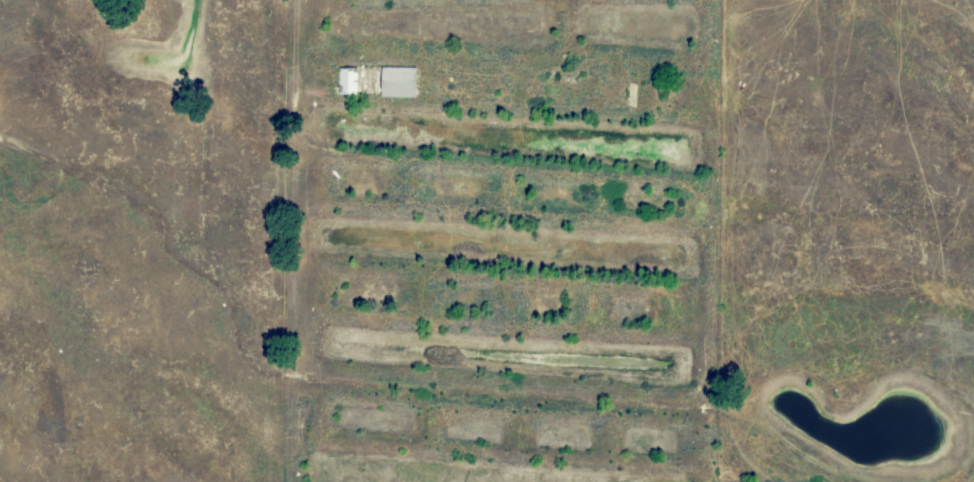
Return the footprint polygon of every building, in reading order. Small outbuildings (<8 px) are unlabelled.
[(416,68),(381,67),(381,97),(416,98),(416,68)] [(338,95),(357,95),(357,68),(338,69),(338,95)]
